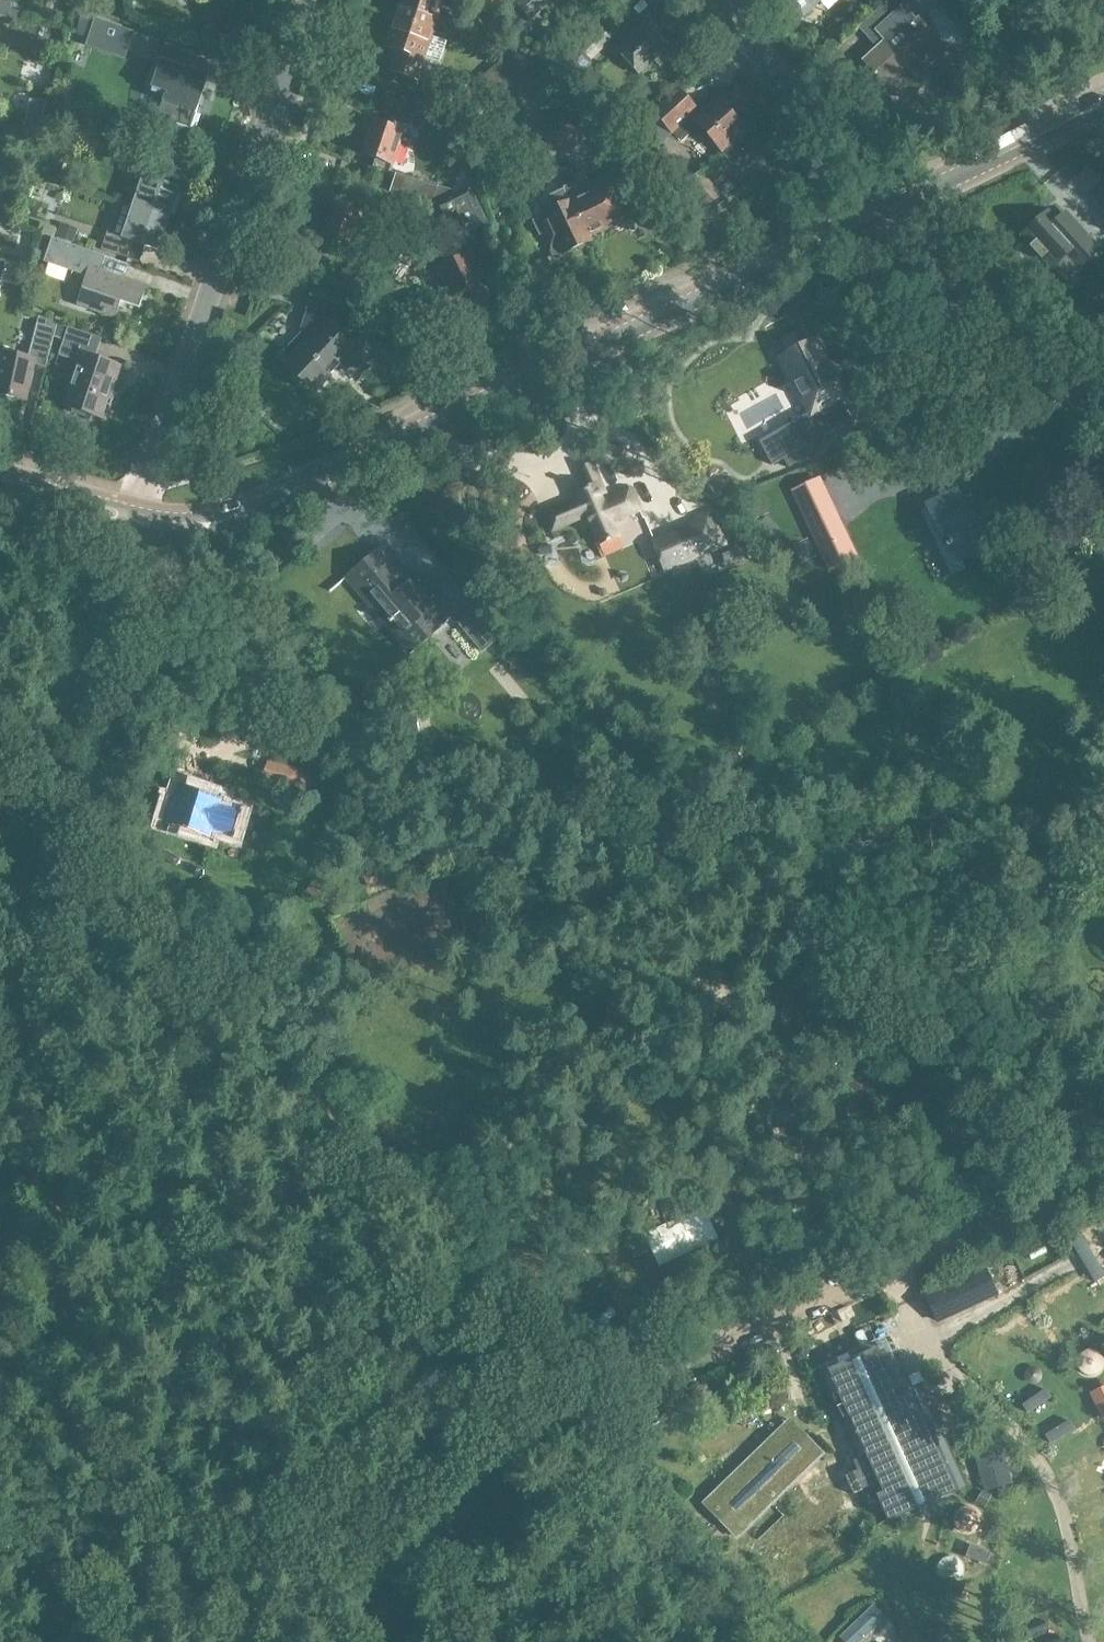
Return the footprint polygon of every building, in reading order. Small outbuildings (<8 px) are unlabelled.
[(3,17),(8,18),(12,2),(3,0),(0,0),(0,16),(3,17)] [(465,0),(403,0),(396,19),(435,32),(443,7),(460,13),(463,4),(465,0)] [(548,4),(544,0),(515,0),(532,19),(548,4)] [(802,20),(824,0),(784,0),(802,20)] [(896,97),(909,85),(916,93),(929,81),(917,68),(942,46),(920,21),(918,22),(903,6),(875,31),(885,42),(863,61),(896,97)] [(125,59),(135,31),(94,17),(85,45),(125,59)] [(435,32),(396,19),(387,47),(399,51),(392,71),(419,79),(435,32)] [(655,58),(664,50),(668,45),(647,23),(618,50),(639,73),(655,58)] [(599,37),(565,68),(574,78),(608,46),(599,37)] [(524,45),(519,50),(528,59),(533,53),(524,45)] [(976,75),(993,60),(983,48),(966,63),(976,75)] [(535,65),(528,59),(519,50),(518,49),(508,58),(525,75),(535,65)] [(159,113),(154,129),(168,134),(172,123),(190,129),(204,87),(183,80),(187,67),(161,58),(151,88),(164,93),(157,113),(159,113)] [(508,58),(498,68),(515,85),(525,75),(508,58)] [(498,68),(487,77),(505,95),(515,85),(498,68)] [(505,95),(487,77),(476,88),(495,105),(505,95)] [(695,122),(708,110),(702,104),(696,110),(677,89),(652,112),(672,133),(690,116),(695,122)] [(45,101),(30,99),(26,118),(42,120),(45,101)] [(718,101),(708,110),(695,122),(733,164),(747,151),(734,137),(743,129),(718,101)] [(397,145),(401,133),(373,123),(363,154),(376,158),(391,163),(397,145)] [(544,137),(542,138),(553,159),(589,141),(580,124),(573,128),(571,124),(558,131),(544,137)] [(401,133),(397,145),(409,148),(412,136),(401,133)] [(556,167),(545,146),(531,153),(546,182),(564,173),(560,166),(556,167)] [(133,155),(127,172),(143,177),(132,207),(168,220),(179,188),(155,179),(160,164),(133,155)] [(391,163),(376,158),(372,169),(388,174),(391,163)] [(40,159),(37,172),(56,177),(60,164),(40,159)] [(707,207),(722,193),(703,172),(688,185),(707,207)] [(431,205),(437,188),(396,174),(389,192),(429,205),(431,205)] [(564,187),(571,202),(587,235),(622,218),(607,185),(592,192),(585,177),(564,187)] [(437,188),(431,205),(455,193),(454,191),(438,186),(437,188)] [(455,193),(431,205),(429,205),(430,207),(439,226),(440,228),(452,222),(462,244),(491,230),(470,187),(455,193)] [(649,194),(634,201),(639,212),(654,205),(649,194)] [(586,235),(587,235),(571,202),(531,221),(537,233),(543,231),(551,248),(550,252),(552,257),(556,258),(559,258),(562,256),(563,252),(588,240),(586,235)] [(335,204),(324,235),(331,238),(329,242),(329,245),(330,249),(333,252),(337,253),(341,253),(345,251),(348,249),(349,247),(349,245),(374,254),(385,222),(335,204)] [(107,232),(101,248),(128,258),(139,262),(145,245),(158,249),(168,220),(132,207),(122,237),(109,232),(107,232)] [(439,226),(430,207),(421,221),(436,231),(439,226)] [(1047,211),(1024,232),(1033,241),(1030,244),(1042,257),(1045,254),(1054,264),(1067,252),(1078,265),(1099,247),(1066,211),(1056,221),(1047,211)] [(56,239),(71,245),(77,229),(61,223),(56,239)] [(100,270),(105,256),(71,245),(56,239),(52,238),(44,262),(86,276),(76,304),(114,317),(120,300),(139,307),(146,286),(124,278),(100,270)] [(446,285),(422,297),(435,323),(459,311),(462,318),(492,304),(468,253),(438,267),(446,285)] [(303,332),(285,351),(292,358),(288,361),(298,371),(299,379),(307,379),(317,388),(339,364),(346,371),(360,356),(358,354),(365,347),(356,339),(350,346),(338,336),(335,334),(347,320),(352,306),(354,306),(355,305),(345,302),(346,297),(313,286),(306,307),(308,308),(300,329),(303,332)] [(23,401),(32,364),(45,367),(53,336),(54,329),(56,323),(37,316),(35,325),(27,359),(2,353),(0,362),(0,395),(23,401)] [(54,329),(53,336),(63,340),(59,354),(79,361),(64,405),(99,417),(111,382),(114,383),(119,367),(94,358),(101,339),(68,328),(56,323),(54,329)] [(815,344),(782,361),(810,413),(790,424),(802,448),(830,434),(818,411),(844,398),(835,382),(837,381),(828,364),(826,365),(815,344)] [(572,499),(539,514),(547,532),(585,516),(595,539),(594,538),(597,546),(617,537),(614,530),(611,522),(640,509),(631,488),(601,501),(599,495),(604,493),(591,463),(577,469),(585,488),(570,494),(572,499)] [(963,506),(957,493),(927,507),(946,549),(952,546),(958,559),(973,552),(975,555),(981,552),(979,549),(988,545),(969,503),(963,506)] [(831,570),(855,558),(829,503),(805,514),(831,570)] [(698,521),(653,540),(665,570),(725,546),(710,509),(695,515),(698,521)] [(391,537),(391,553),(411,553),(411,537),(391,537)] [(752,542),(743,546),(748,558),(757,554),(752,542)] [(551,546),(538,547),(539,556),(552,555),(551,546)] [(408,584),(378,549),(345,576),(409,652),(455,613),(431,585),(424,591),(414,579),(408,584)] [(736,549),(721,554),(727,569),(742,563),(736,549)] [(480,615),(463,629),(482,651),(499,637),(480,615)] [(428,700),(418,700),(419,711),(429,710),(428,700)] [(290,786),(290,783),(293,772),(294,768),(267,761),(262,778),(290,786)] [(293,772),(290,783),(307,788),(309,776),(293,772)] [(169,800),(162,823),(209,837),(211,831),(235,838),(243,810),(219,803),(221,798),(177,784),(172,801),(169,800)] [(378,869),(362,876),(368,888),(382,881),(378,869)] [(559,1076),(554,1071),(548,1078),(552,1083),(559,1076)] [(985,1265),(923,1294),(937,1324),(999,1295),(985,1265)] [(884,1348),(860,1359),(864,1369),(888,1358),(884,1348)] [(856,1373),(851,1363),(827,1373),(832,1383),(856,1373)] [(879,1402),(881,1402),(884,1407),(894,1403),(891,1397),(916,1385),(924,1382),(920,1372),(887,1387),(883,1379),(873,1383),(877,1392),(875,1393),(879,1402)] [(884,1407),(882,1408),(893,1432),(899,1429),(904,1426),(908,1433),(934,1421),(922,1395),(924,1388),(916,1385),(891,1397),(894,1403),(884,1407)] [(853,1414),(842,1390),(832,1395),(843,1419),(853,1414)] [(904,1441),(899,1429),(893,1432),(889,1433),(900,1457),(904,1456),(910,1469),(929,1460),(920,1442),(935,1436),(931,1427),(908,1437),(908,1439),(904,1441)] [(1013,1481),(1011,1475),(1001,1439),(972,1447),(984,1489),(1013,1481)] [(799,1477),(766,1443),(750,1458),(741,1466),(702,1503),(736,1537),(799,1477)] [(876,1450),(866,1455),(853,1461),(857,1470),(845,1476),(855,1495),(865,1490),(870,1499),(879,1495),(890,1519),(894,1517),(900,1514),(889,1491),(894,1489),(889,1479),(901,1473),(892,1455),(881,1460),(876,1450)] [(933,1471),(914,1479),(925,1503),(944,1495),(933,1471)] [(976,1502),(984,1507),(990,1497),(981,1492),(976,1502)] [(953,1517),(952,1520),(953,1522),(953,1524),(954,1526),(955,1528),(957,1529),(958,1531),(960,1532),(962,1533),(964,1533),(966,1534),(969,1533),(971,1533),(973,1532),(975,1531),(976,1529),(978,1528),(979,1526),(980,1524),(980,1522),(980,1520),(980,1517),(980,1515),(979,1513),(978,1511),(976,1510),(975,1508),(973,1507),(971,1506),(968,1506),(966,1506),(964,1506),(962,1506),(960,1507),(958,1508),(956,1510),(955,1512),(954,1513),(953,1517)] [(971,1544),(966,1556),(986,1563),(990,1552),(971,1544)] [(937,1567),(937,1569),(937,1572),(937,1574),(938,1576),(939,1578),(941,1579),(943,1581),(944,1582),(946,1583),(949,1583),(951,1583),(953,1583),(955,1583),(957,1582),(959,1581),(961,1579),(962,1578),(963,1576),(964,1574),(965,1572),(965,1569),(965,1567),(964,1565),(963,1563),(962,1561),(961,1559),(959,1558),(957,1557),(955,1556),(953,1556),(951,1556),(948,1556),(946,1556),(944,1557),(942,1558),(941,1560),(939,1561),(938,1563),(937,1567)] [(885,1618),(873,1604),(838,1637),(843,1641),(860,1641),(885,1618)] [(926,1625),(926,1633),(932,1634),(939,1639),(948,1636),(950,1627),(942,1622),(934,1625),(926,1625)]
